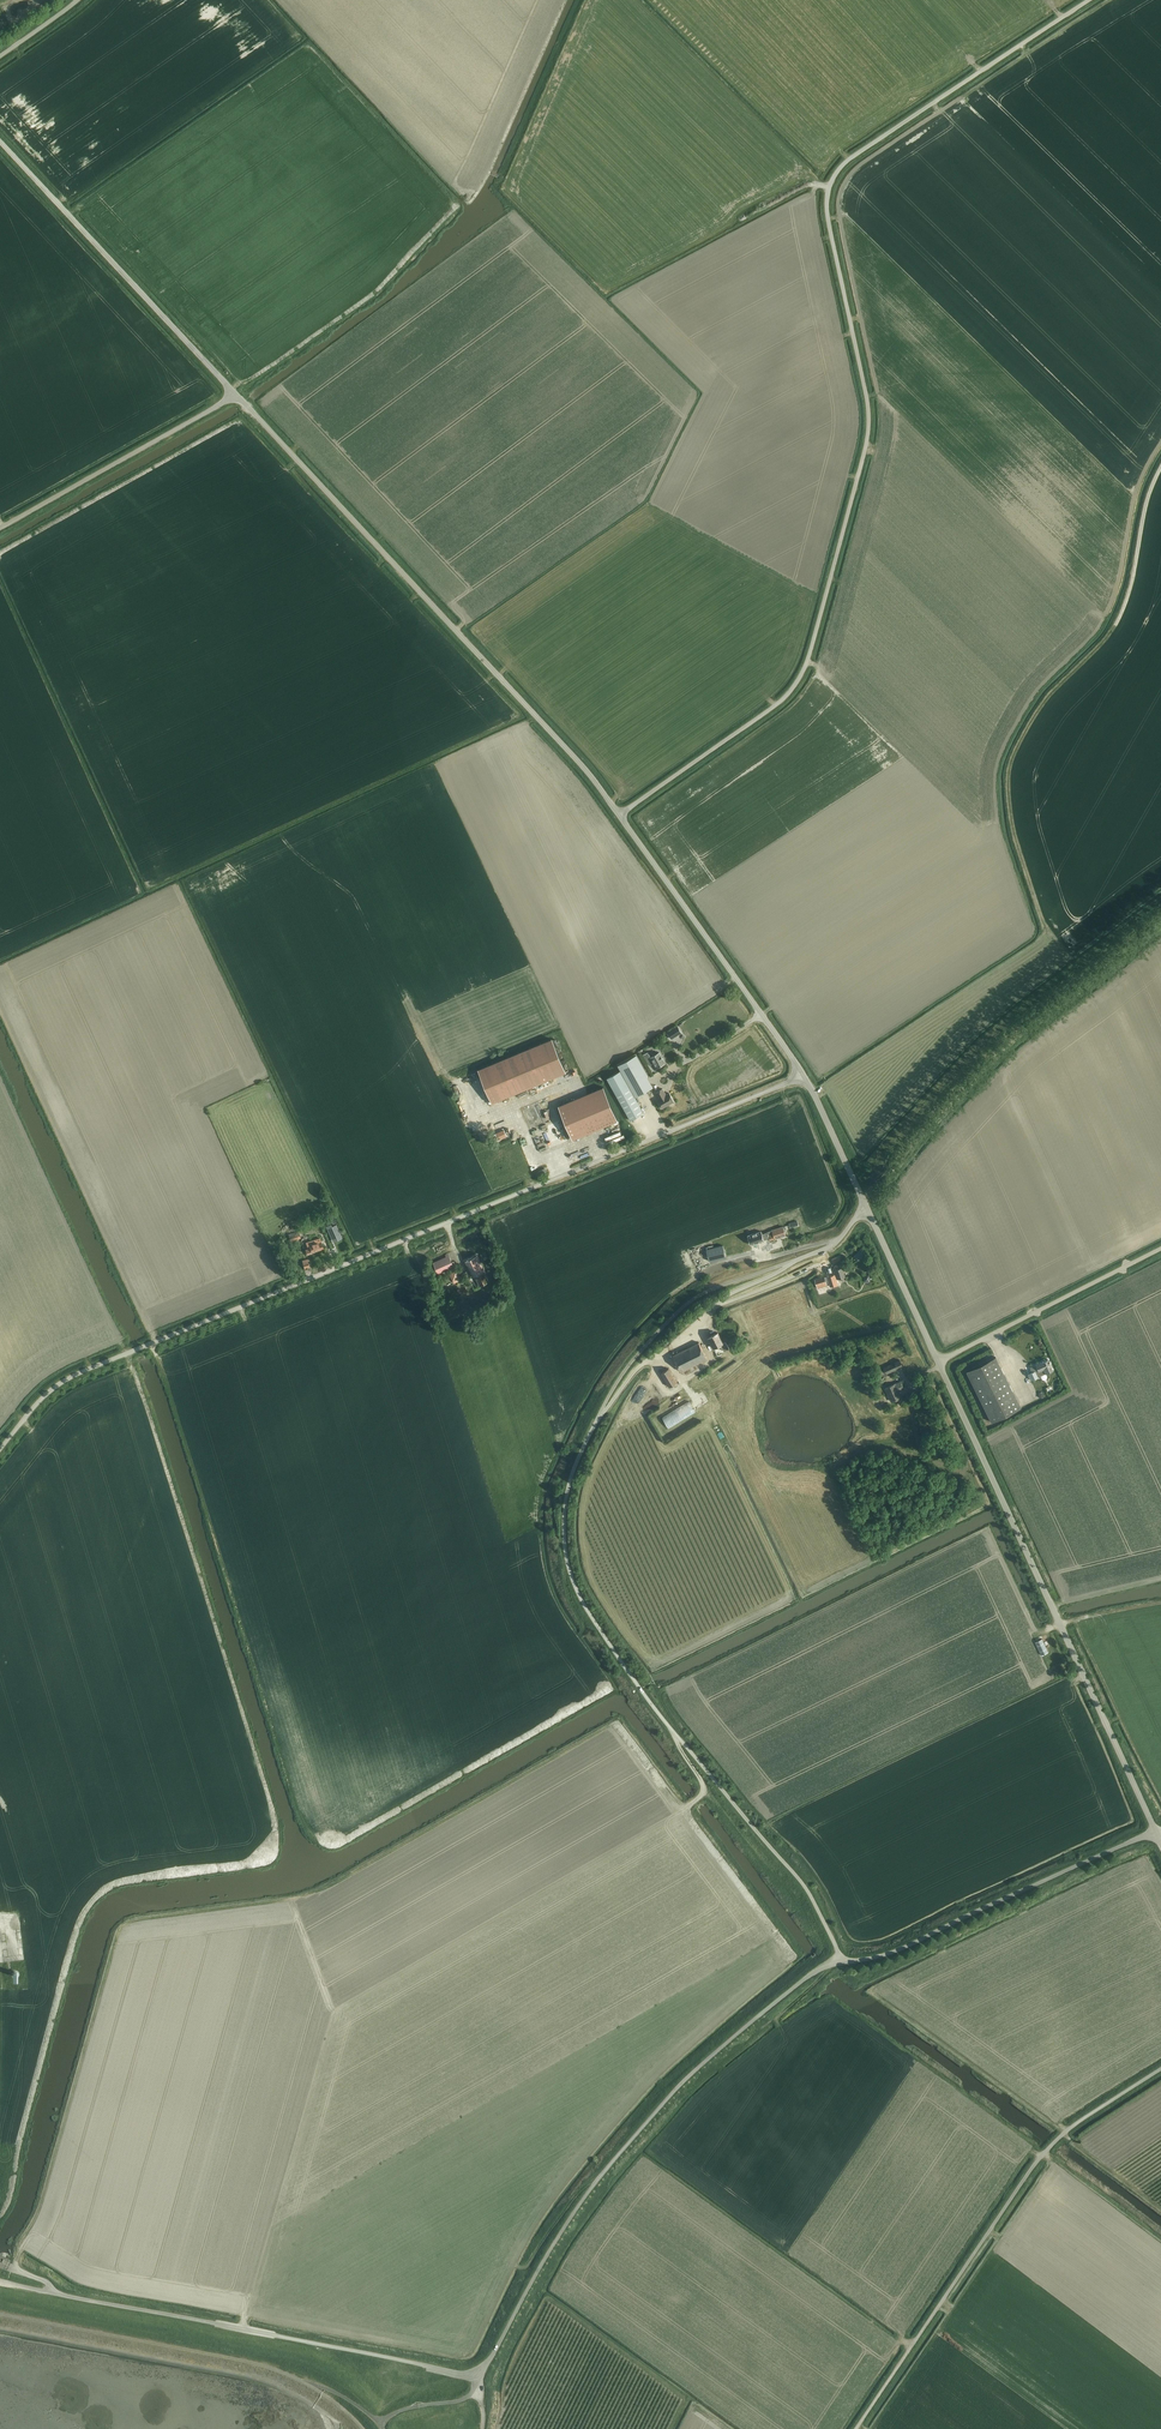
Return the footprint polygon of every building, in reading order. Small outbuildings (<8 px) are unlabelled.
[(671,1039),(681,1032),(677,1026),(667,1033),(671,1039)] [(565,1072),(551,1038),(479,1068),(493,1102),(565,1072)] [(649,1065),(654,1063),(657,1067),(665,1063),(659,1052),(651,1057),(648,1052),(643,1054),(649,1065)] [(620,1071),(629,1086),(638,1081),(648,1075),(637,1054),(636,1053),(617,1064),(618,1065),(621,1070),(620,1071)] [(629,1086),(620,1071),(607,1078),(630,1120),(644,1113),(629,1086)] [(617,1120),(603,1087),(559,1105),(573,1139),(617,1120)] [(657,1100),(662,1108),(675,1102),(670,1093),(666,1095),(663,1088),(656,1092),(660,1098),(657,1100)] [(511,1110),(515,1108),(510,1098),(506,1100),(511,1110)] [(553,1113),(552,1105),(548,1106),(547,1100),(544,1100),(546,1114),(553,1113)] [(542,1136),(545,1146),(552,1143),(550,1134),(542,1136)] [(327,1226),(333,1241),(342,1237),(336,1224),(331,1227),(331,1224),(327,1226)] [(783,1227),(767,1232),(769,1238),(769,1240),(785,1235),(783,1227)] [(747,1235),(750,1244),(764,1240),(764,1239),(769,1238),(767,1232),(762,1233),(761,1231),(747,1235)] [(291,1241),(301,1238),(299,1232),(289,1235),(291,1241)] [(312,1252),(323,1248),(320,1238),(308,1241),(310,1245),(307,1246),(308,1249),(306,1249),(307,1253),(312,1251),(312,1252)] [(723,1245),(706,1249),(709,1261),(726,1257),(723,1245)] [(477,1255),(465,1261),(474,1277),(475,1278),(476,1277),(480,1285),(489,1281),(484,1272),(485,1271),(477,1255)] [(450,1256),(434,1263),(438,1272),(453,1265),(450,1256)] [(455,1267),(459,1277),(466,1274),(462,1264),(455,1267)] [(834,1275),(836,1279),(845,1276),(842,1267),(835,1269),(836,1274),(834,1275)] [(817,1285),(826,1282),(824,1277),(815,1280),(817,1285)] [(720,1344),(724,1351),(729,1348),(726,1341),(723,1343),(718,1332),(708,1337),(714,1347),(720,1344)] [(673,1356),(681,1372),(707,1358),(699,1342),(673,1356)] [(884,1366),(887,1373),(907,1364),(905,1357),(884,1366)] [(992,1422),(1021,1408),(995,1357),(967,1371),(992,1422)] [(1038,1377),(1053,1370),(1048,1359),(1042,1362),(1036,1365),(1038,1369),(1028,1374),(1031,1381),(1039,1378),(1038,1377)] [(669,1387),(677,1382),(669,1369),(661,1373),(669,1387)] [(898,1391),(904,1389),(900,1381),(886,1388),(892,1401),(900,1397),(898,1391)] [(702,1390),(701,1399),(711,1399),(711,1391),(702,1390)] [(658,1402),(662,1399),(658,1391),(653,1394),(658,1402)] [(695,1394),(668,1411),(674,1421),(702,1404),(695,1394)] [(1047,1632),(1040,1635),(1046,1648),(1053,1645),(1047,1632)] [(1041,1655),(1048,1652),(1042,1639),(1035,1642),(1041,1655)]
